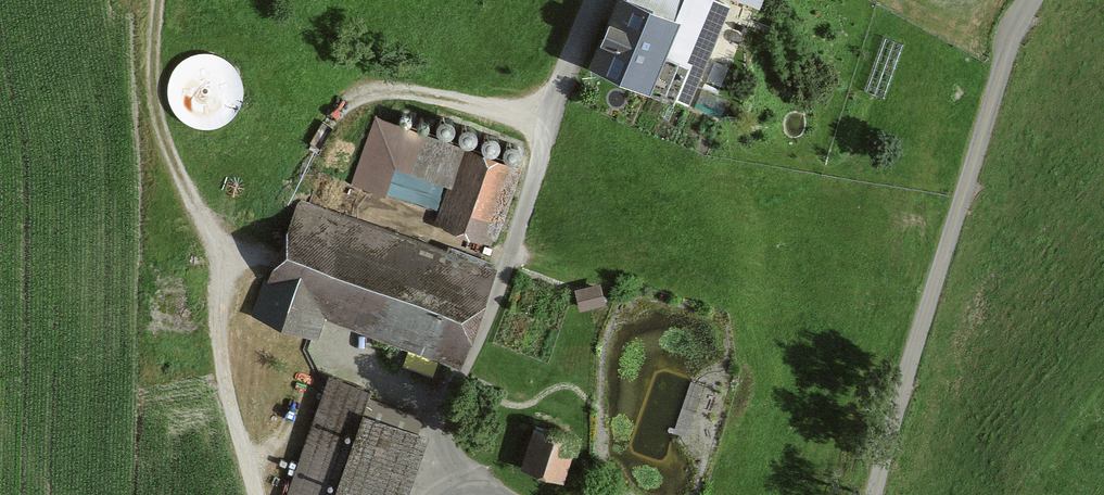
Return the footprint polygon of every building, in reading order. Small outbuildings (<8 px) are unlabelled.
[(588,57),(650,82),(681,8),(677,7),(680,0),(612,0),(588,57)] [(522,165),(375,114),(352,182),(385,193),(395,163),(448,181),(434,222),(495,243),(522,165)] [(447,247),(298,195),(268,278),(264,276),(251,312),(318,336),(325,316),(460,365),(497,264),(492,263),(494,258),(448,242),(447,247)] [(601,281),(576,287),(581,309),(606,303),(601,281)] [(330,370),(285,494),(407,494),(430,430),(420,426),(425,414),(368,394),(372,385),(330,370)] [(577,434),(534,421),(521,464),(564,477),(577,434)]
